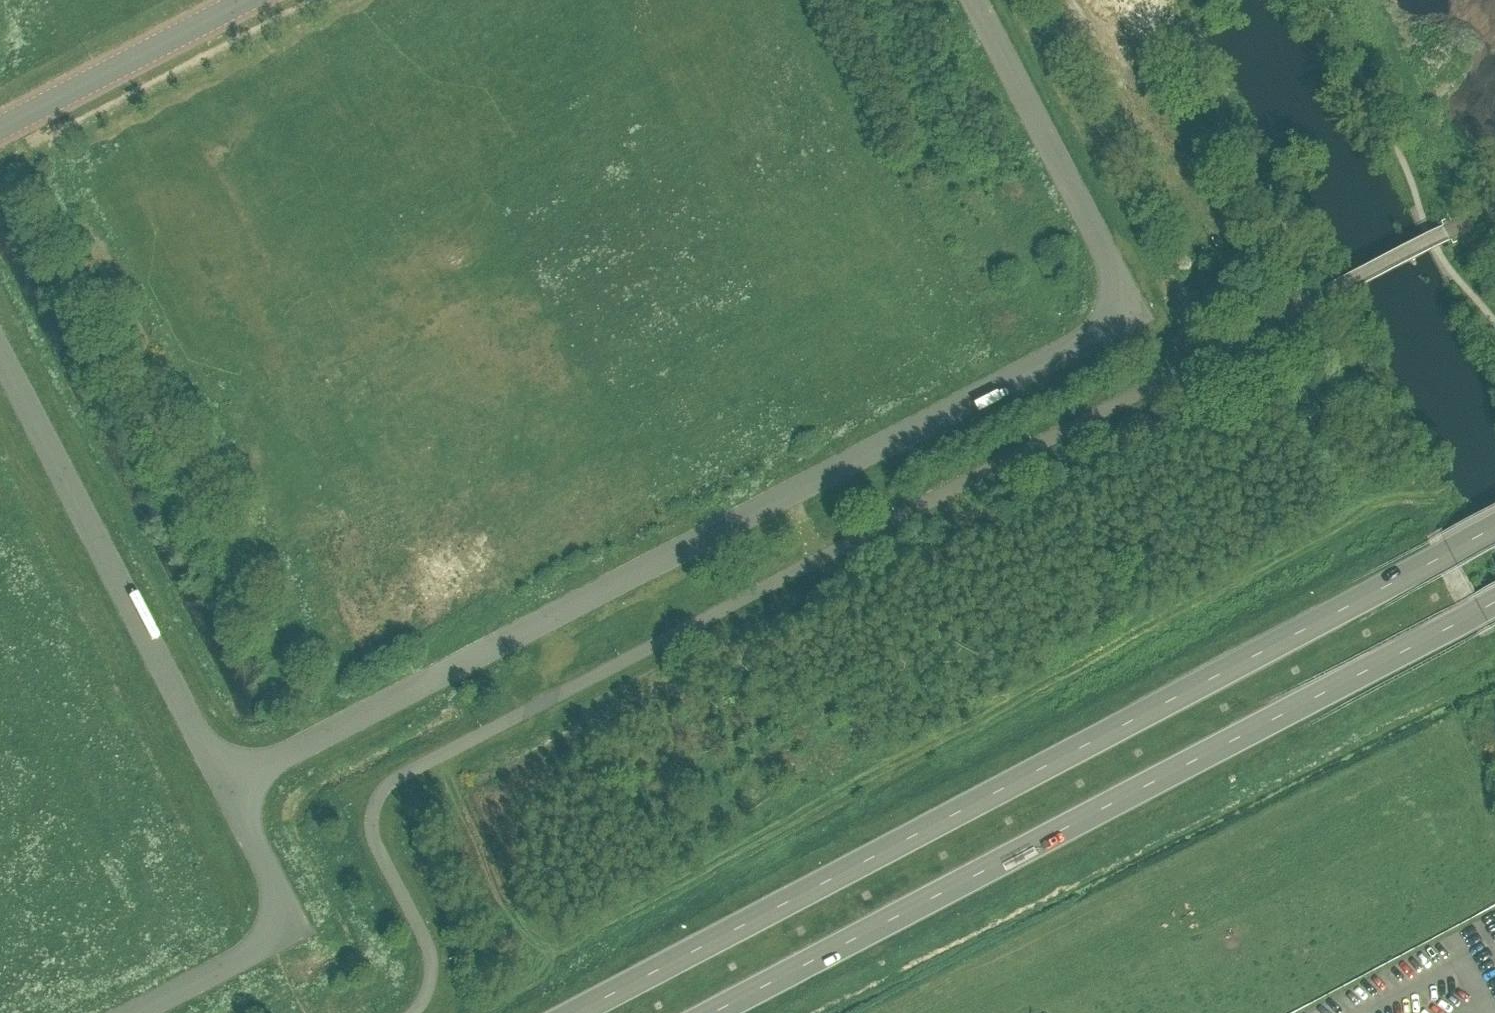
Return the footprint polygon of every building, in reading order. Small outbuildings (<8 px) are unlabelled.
[(1174,63),(1193,55),(1189,46),(1170,54),(1174,63)]
